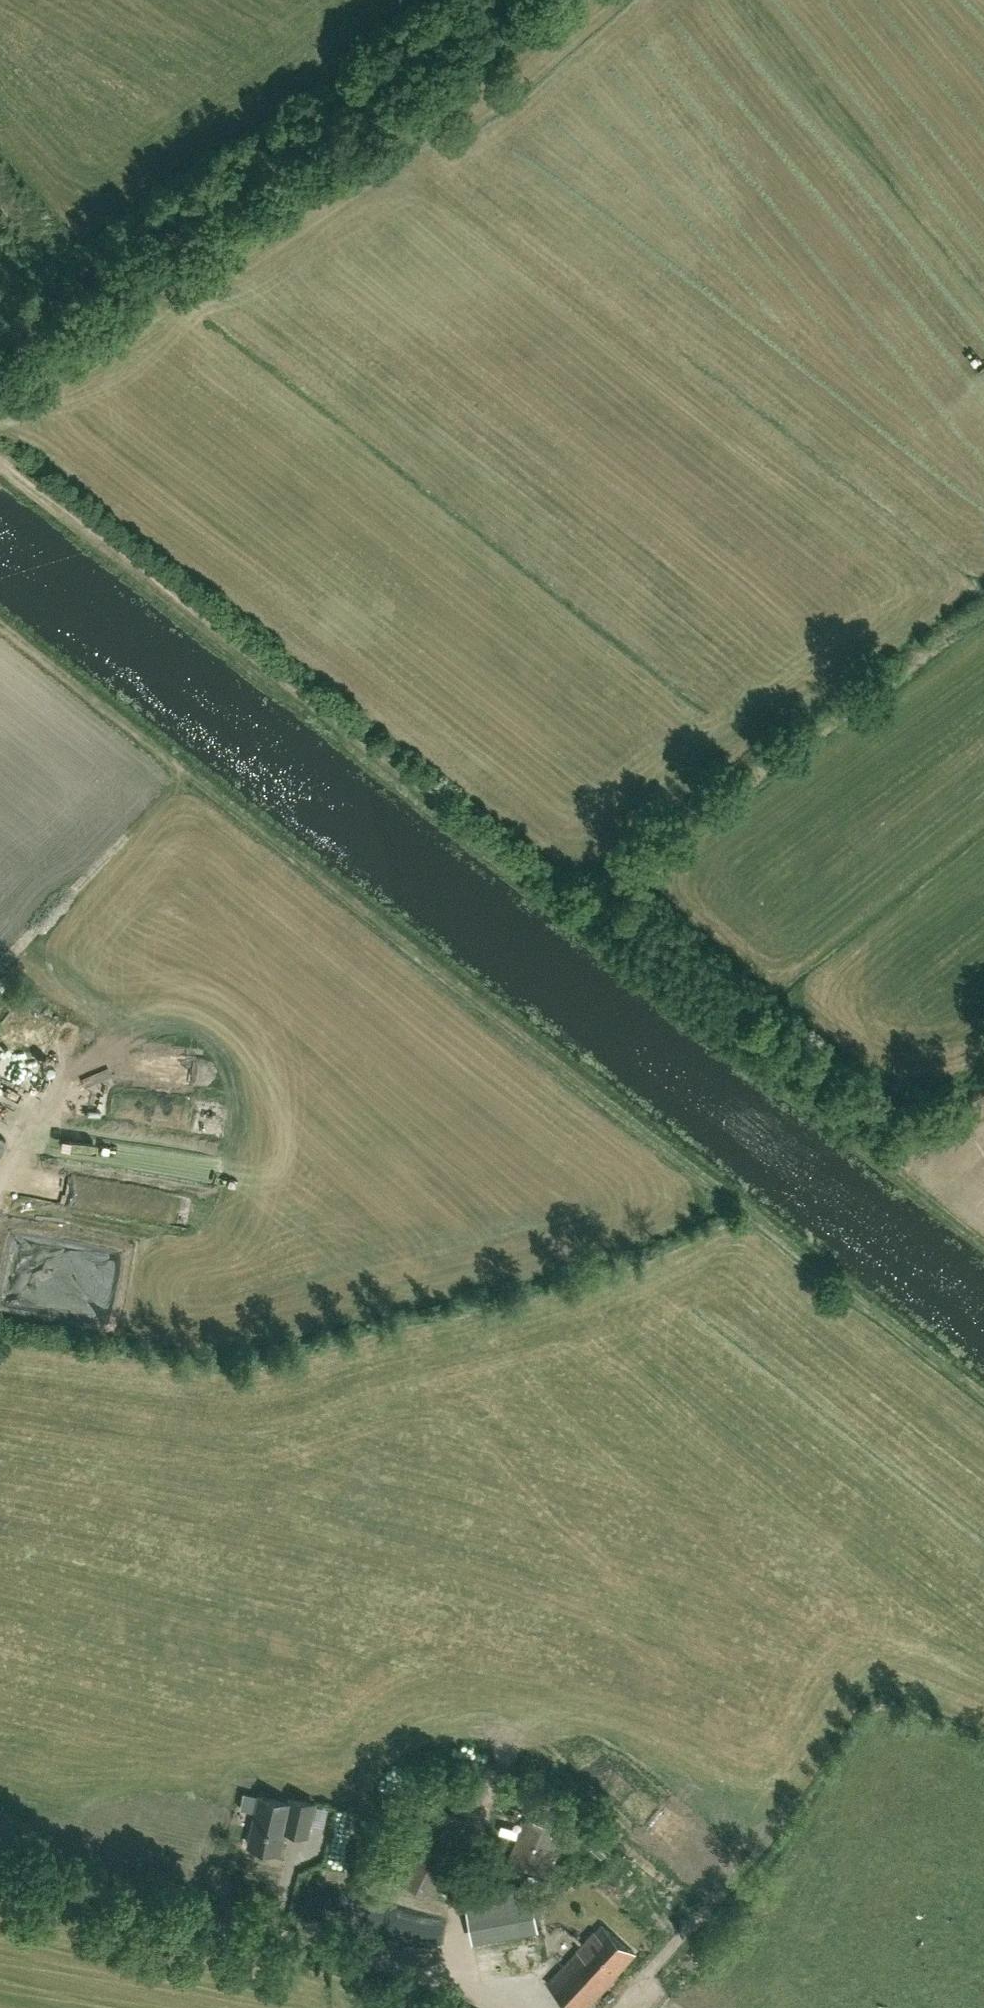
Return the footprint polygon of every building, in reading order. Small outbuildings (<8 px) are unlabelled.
[(194,1176),(208,1178),(210,1167),(195,1165),(194,1176)] [(545,1874),(574,1806),(516,1780),(505,1806),(527,1815),(510,1860),(545,1874)] [(263,1795),(251,1843),(282,1850),(288,1828),(310,1834),(318,1802),(293,1796),(292,1802),(263,1795)] [(438,1895),(471,1819),(422,1800),(391,1876),(438,1895)] [(597,1848),(606,1860),(616,1853),(607,1840),(597,1848)] [(471,1900),(485,1980),(551,1969),(537,1889),(471,1900)] [(637,1953),(604,1925),(598,1931),(597,1930),(579,1949),(580,1951),(550,1983),(578,2007),(588,2007),(637,1953)]
